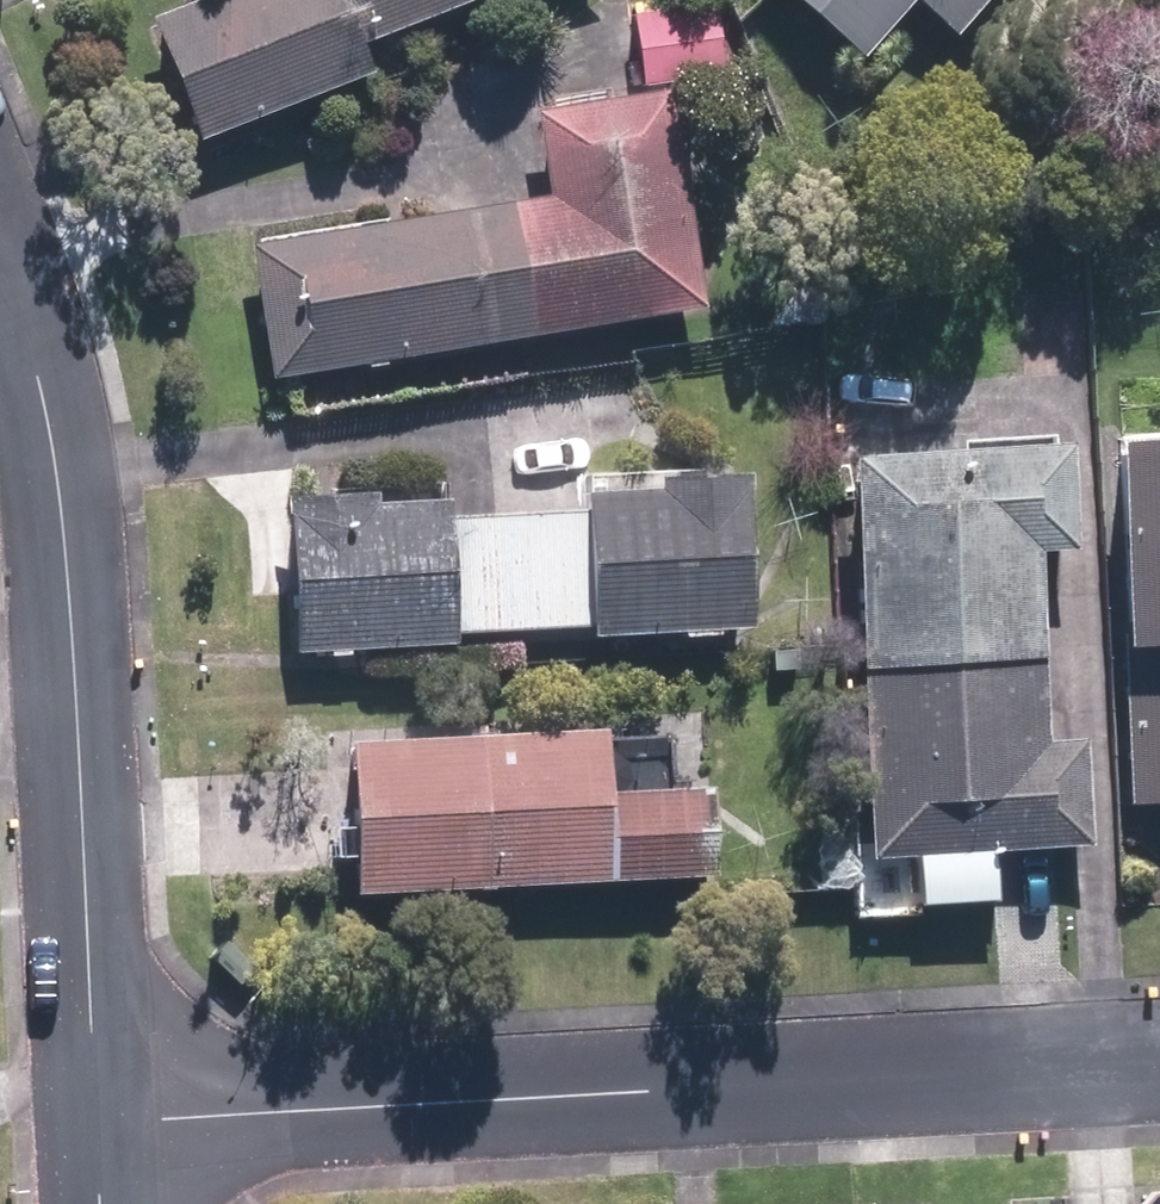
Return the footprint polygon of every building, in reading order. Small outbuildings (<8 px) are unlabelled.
[(150,28),(198,149),(367,81),(397,69),(386,43),(495,0),(220,0),(150,28)] [(858,68),(910,9),(952,47),(993,0),(781,0),(858,68)] [(640,31),(650,100),(728,89),(717,20),(640,31)] [(497,216),(516,348),(699,321),(666,102),(534,123),(546,208),(497,216)] [(273,385),(516,348),(497,216),(254,252),(273,385)] [(1121,803),(1159,801),(1159,440),(1098,443),(1107,644),(1113,644),(1121,803)] [(1064,460),(849,472),(860,670),(1043,659),(1038,564),(1069,562),(1064,460)] [(656,499),(581,503),(582,520),(514,525),(521,636),(587,632),(589,646),(752,638),(743,484),(655,488),(656,499)] [(514,525),(447,527),(446,509),(375,513),(374,504),(285,510),(294,660),(294,662),(454,652),(453,638),(521,636),(514,525)] [(1081,751),(1049,754),(1043,659),(860,670),(872,868),(1088,854),(1081,751)] [(344,753),(353,905),(709,886),(705,799),(608,803),(605,740),(344,753)]
